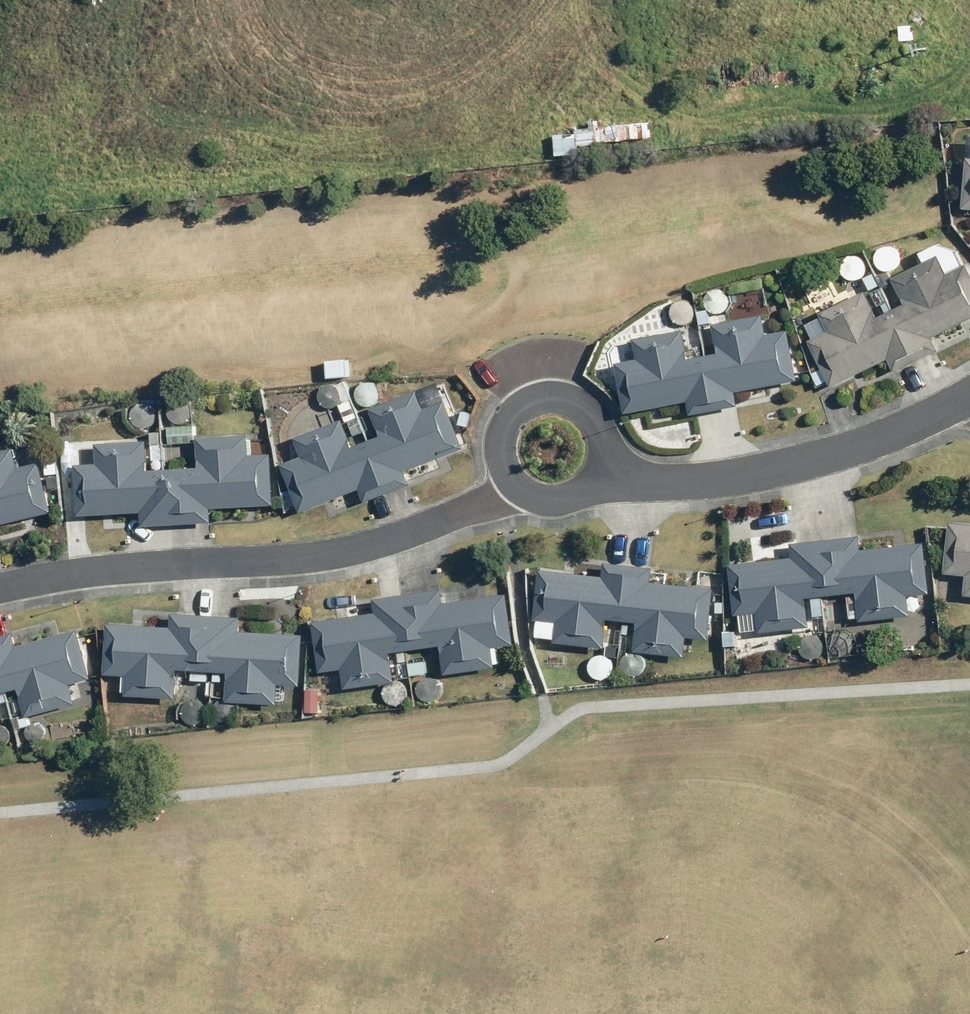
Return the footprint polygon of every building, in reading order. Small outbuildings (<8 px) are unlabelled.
[(597,110),(577,111),(578,135),(556,136),(557,156),(581,155),(581,147),(600,146),(600,142),(651,140),(650,124),(614,125),(614,117),(597,118),(597,110)] [(879,268),(882,270),(886,272),(890,272),(894,271),(898,269),(900,266),(901,262),(901,258),(900,254),(897,251),(894,249),(890,248),(886,249),(882,250),(879,253),(878,256),(877,260),(878,264),(879,268)] [(845,278),(848,281),(852,282),(856,283),(860,282),(864,279),(866,276),(867,272),(867,268),(866,264),(863,261),(860,259),(856,258),(852,259),(848,260),(845,263),(844,267),(843,270),(844,274),(845,278)] [(910,307),(896,313),(920,361),(928,357),(941,351),(935,338),(969,321),(969,266),(949,276),(941,258),(896,279),(910,307)] [(875,275),(866,280),(872,291),(881,286),(875,275)] [(711,308),(714,310),(718,312),(722,312),(726,311),(729,309),(732,306),(733,302),(733,298),(731,294),(729,291),(725,289),(721,288),(717,289),(714,290),(711,293),(709,296),(708,300),(709,304),(711,308)] [(869,293),(822,315),(831,333),(813,342),(835,387),(891,360),(897,372),(908,367),(920,361),(896,313),(882,320),(869,293)] [(676,322),(679,325),(683,326),(687,327),(691,326),(694,323),(697,320),(698,316),(698,312),(696,308),(694,305),(690,303),(686,302),(682,303),(679,305),(676,307),(674,311),(673,314),(674,318),(676,322)] [(710,311),(699,313),(701,326),(712,324),(710,311)] [(722,355),(707,358),(718,412),(729,410),(741,408),(738,393),(800,380),(790,332),(770,336),(765,315),(716,325),(722,355)] [(702,332),(705,347),(715,344),(713,330),(702,332)] [(686,331),(637,341),(641,361),(619,365),(629,414),(691,402),(694,417),(706,415),(718,412),(707,358),(692,361),(686,331)] [(702,332),(691,334),(694,349),(705,347),(702,332)] [(346,360),(327,362),(329,377),(348,375),(346,360)] [(360,403),(363,406),(366,408),(371,408),(374,407),(378,405),(380,402),(382,398),(382,393),(380,390),(377,387),(374,384),(370,384),(366,384),(362,386),(360,389),(358,392),(357,396),(358,400),(360,403)] [(323,405),(326,407),(330,409),(334,409),(338,408),(341,406),(344,403),(345,399),(345,395),(343,391),(341,388),(337,386),(333,385),(329,386),(326,387),(323,390),(321,393),(320,397),(321,401),(323,405)] [(419,391),(373,410),(384,438),(370,444),(390,494),(398,491),(412,485),(407,473),(467,449),(448,402),(426,411),(419,391)] [(170,420),(173,423),(177,425),(181,425),(185,424),(188,422),(191,419),(192,415),(192,410),(190,407),(188,404),(184,401),(180,401),(176,401),(173,403),(170,406),(168,409),(167,413),(168,417),(170,420)] [(366,433),(360,420),(352,401),(342,405),(349,422),(353,421),(359,435),(366,433)] [(133,424),(136,427),(140,429),(144,429),(148,428),(152,426),(154,422),(155,418),(155,414),(154,410),(151,407),(147,405),(143,404),(140,405),(136,407),(133,409),(131,413),(131,417),(131,420),(133,424)] [(371,415),(360,420),(366,433),(376,428),(371,415)] [(304,457),(283,466),(302,515),(363,491),(367,503),(379,498),(390,494),(370,444),(356,449),(344,421),(297,440),(304,457)] [(195,427),(169,428),(170,444),(195,444),(195,427)] [(166,471),(169,525),(190,524),(213,523),(212,509),(276,506),(274,456),(250,457),(249,438),(200,440),(202,470),(166,471)] [(98,444),(99,464),(78,465),(81,517),(144,514),(145,526),(156,526),(169,525),(166,471),(150,472),(149,442),(98,444)] [(165,446),(165,460),(176,459),(175,446),(165,446)] [(0,453),(0,527),(53,513),(40,465),(20,470),(15,449),(0,453)] [(46,458),(47,475),(59,474),(58,457),(46,458)] [(968,592),(969,592),(969,521),(953,519),(948,570),(969,573),(968,592)] [(818,538),(824,592),(861,588),(864,618),(912,613),(910,592),(933,590),(928,540),(864,547),(863,533),(840,536),(818,538)] [(811,625),(808,594),(824,592),(818,538),(806,539),(794,541),(796,554),(733,561),(739,610),(760,608),(763,630),(811,625)] [(543,566),(537,616),(559,618),(557,639),(606,645),(609,614),(626,616),(632,563),(620,561),(607,560),(606,573),(543,566)] [(626,616),(641,618),(637,648),(689,654),(692,634),(711,636),(717,586),(653,579),(655,565),(642,564),(632,563),(626,616)] [(399,594),(407,649),(444,643),(448,671),(497,664),(495,645),(517,642),(510,591),(445,600),(443,588),(426,590),(399,594)] [(378,610),(316,619),(323,669),(344,666),(347,687),(395,680),(391,651),(407,649),(399,594),(388,596),(377,597),(378,610)] [(106,670),(129,672),(128,692),(178,695),(180,666),(194,666),(193,678),(209,679),(209,667),(215,668),(218,614),(194,613),(174,611),(173,624),(109,620),(106,670)] [(218,614),(215,668),(214,678),(223,679),(224,668),(231,669),(229,698),(280,702),(281,681),(301,682),(305,632),(241,628),(242,616),(226,615),(218,614)] [(6,689),(21,685),(28,713),(77,700),(72,681),(94,675),(81,627),(18,644),(15,630),(4,633),(0,634),(0,665),(6,689)] [(801,655),(804,658),(807,659),(811,660),(815,659),(819,656),(821,653),(823,649),(822,645),(821,641),(818,638),(815,636),(811,635),(807,636),(803,638),(801,640),(799,644),(798,647),(799,651),(801,655)] [(834,655),(837,658),(841,660),(845,660),(849,659),(853,657),(855,653),(856,649),(856,645),(855,642),(852,638),(849,636),(844,636),(841,636),(837,638),(834,640),(833,644),(832,648),(832,652),(834,655)] [(625,673),(628,675),(632,677),(636,677),(640,676),(644,674),(646,671),(647,667),(647,663),(646,659),(643,656),(639,654),(635,653),(632,653),(628,655),(625,658),(623,661),(623,665),(623,669),(625,673)] [(409,657),(411,672),(422,670),(420,656),(409,657)] [(592,676),(595,679),(599,681),(603,681),(607,680),(610,678),(613,674),(614,670),(614,666),(613,663),(610,659),(606,657),(602,657),(598,657),(595,659),(592,661),(590,665),(590,669),(590,673),(592,676)] [(420,698),(423,701),(427,703),(431,703),(435,702),(438,700),(441,697),(442,693),(442,689),(440,685),(438,682),(434,680),(430,679),(426,679),(423,681),(420,684),(418,687),(417,691),(418,695),(420,698)] [(388,702),(391,705),(395,707),(399,707),(403,706),(406,704),(409,700),(410,696),(410,692),(408,688),(406,685),(402,683),(398,682),(394,683),(391,685),(388,687),(386,691),(385,695),(386,698),(388,702)] [(219,720),(222,723),(225,725),(230,725),(234,724),(237,722),(239,718),(241,714),(241,710),(239,706),(236,703),(233,701),(229,700),(225,701),(221,703),(219,705),(217,709),(216,713),(217,716),(219,720)] [(184,722),(187,725),(190,727),(195,727),(199,726),(202,724),(204,720),(206,717),(206,712),(204,709),(201,705),(198,703),(194,703),(190,703),(186,705),(184,707),(182,711),(181,715),(182,719),(184,722)] [(27,712),(14,716),(17,727),(30,724),(27,712)] [(29,740),(31,743),(34,744),(37,744),(40,743),(42,742),(44,739),(45,736),(45,733),(44,730),(42,728),(39,726),(36,726),(33,726),(31,727),(29,730),(27,732),(27,735),(27,738),(29,740)] [(2,746),(5,745),(8,744),(9,741),(10,738),(10,735),(9,732),(7,730),(5,729),(2,728),(0,728),(0,746),(2,746)]
